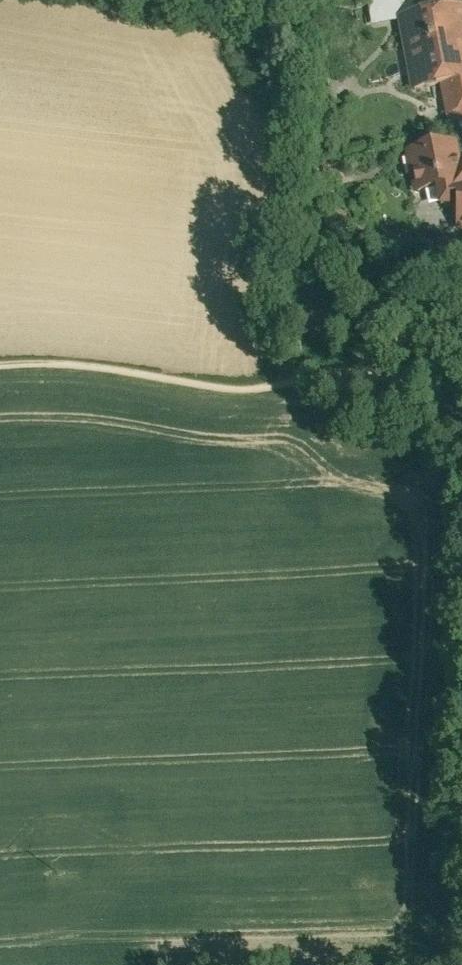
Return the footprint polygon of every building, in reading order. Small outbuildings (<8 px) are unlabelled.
[(412,21),(407,0),(374,0),(363,2),(369,33),(395,28),(394,24),(412,21)] [(460,11),(412,21),(394,24),(395,28),(410,100),(437,94),(446,134),(461,131),(461,19),(460,11)] [(453,214),(453,237),(461,237),(461,167),(456,163),(452,145),(401,156),(410,198),(432,194),(436,212),(453,214)]
